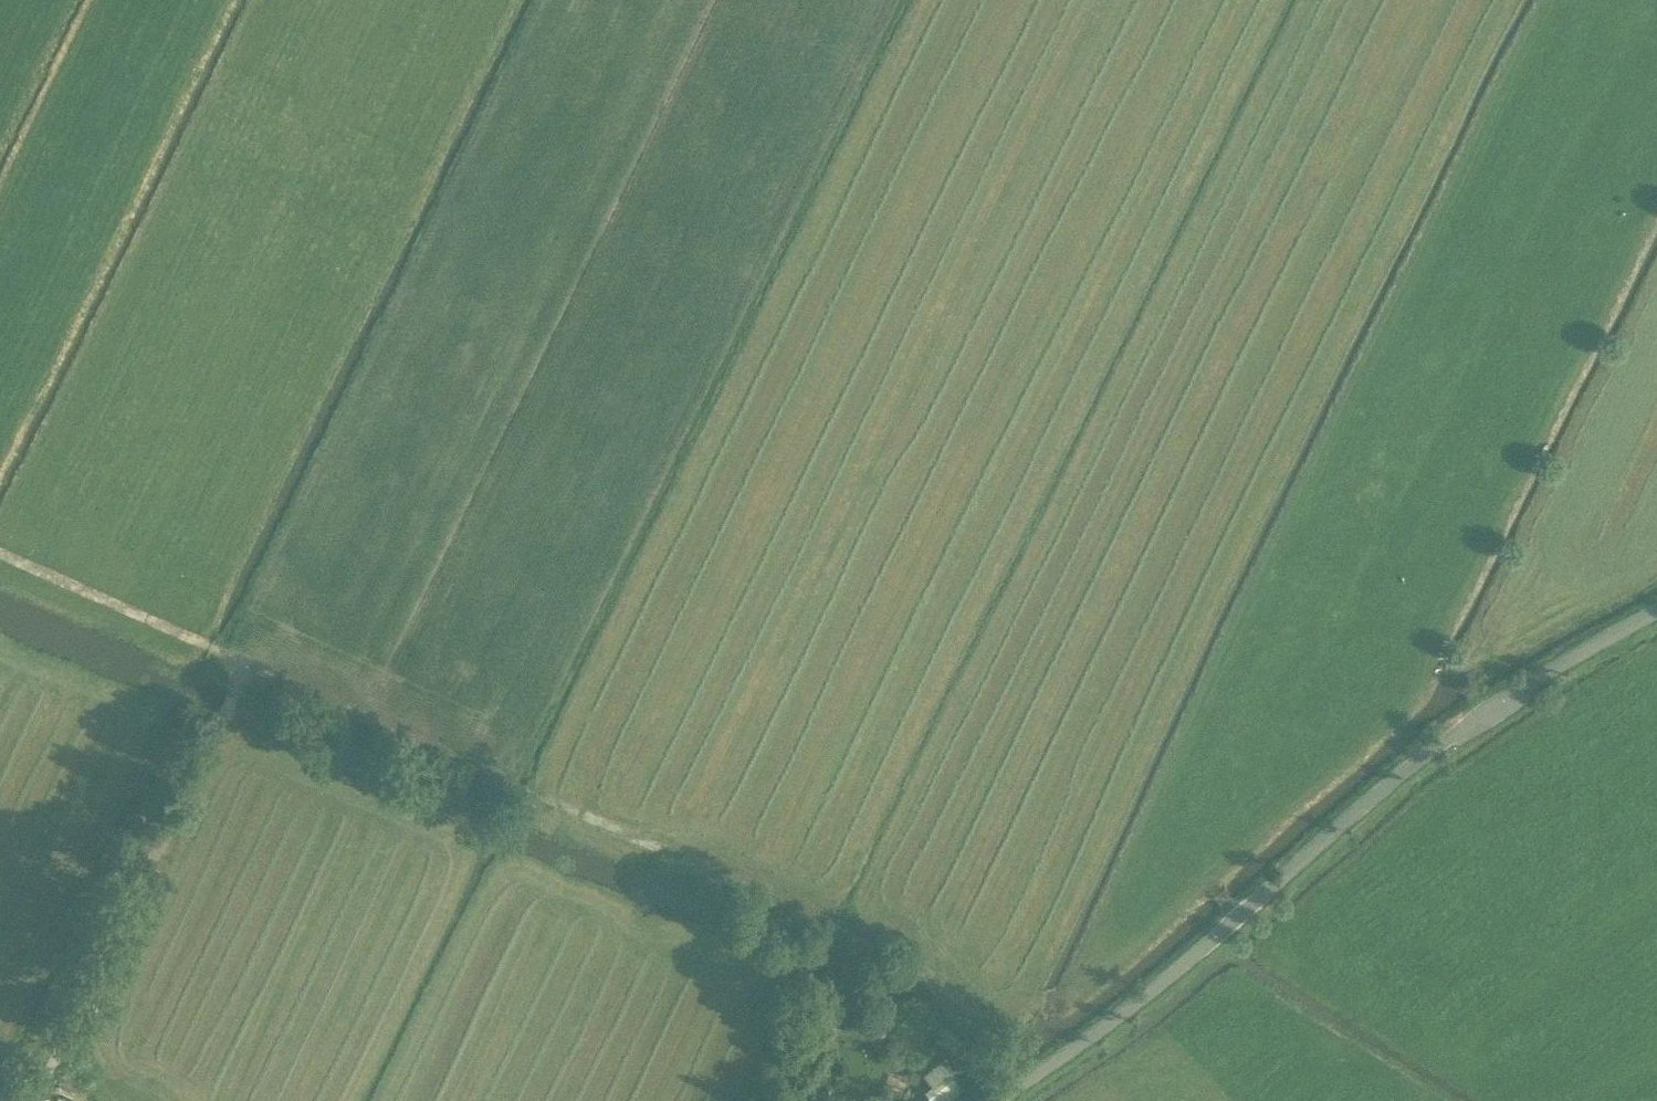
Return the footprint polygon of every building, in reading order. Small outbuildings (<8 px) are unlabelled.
[(869,1028),(885,1038),(890,1029),(874,1019),(869,1028)] [(924,1089),(933,1100),(954,1100),(968,1091),(943,1056),(920,1072),(929,1085),(924,1089)]
